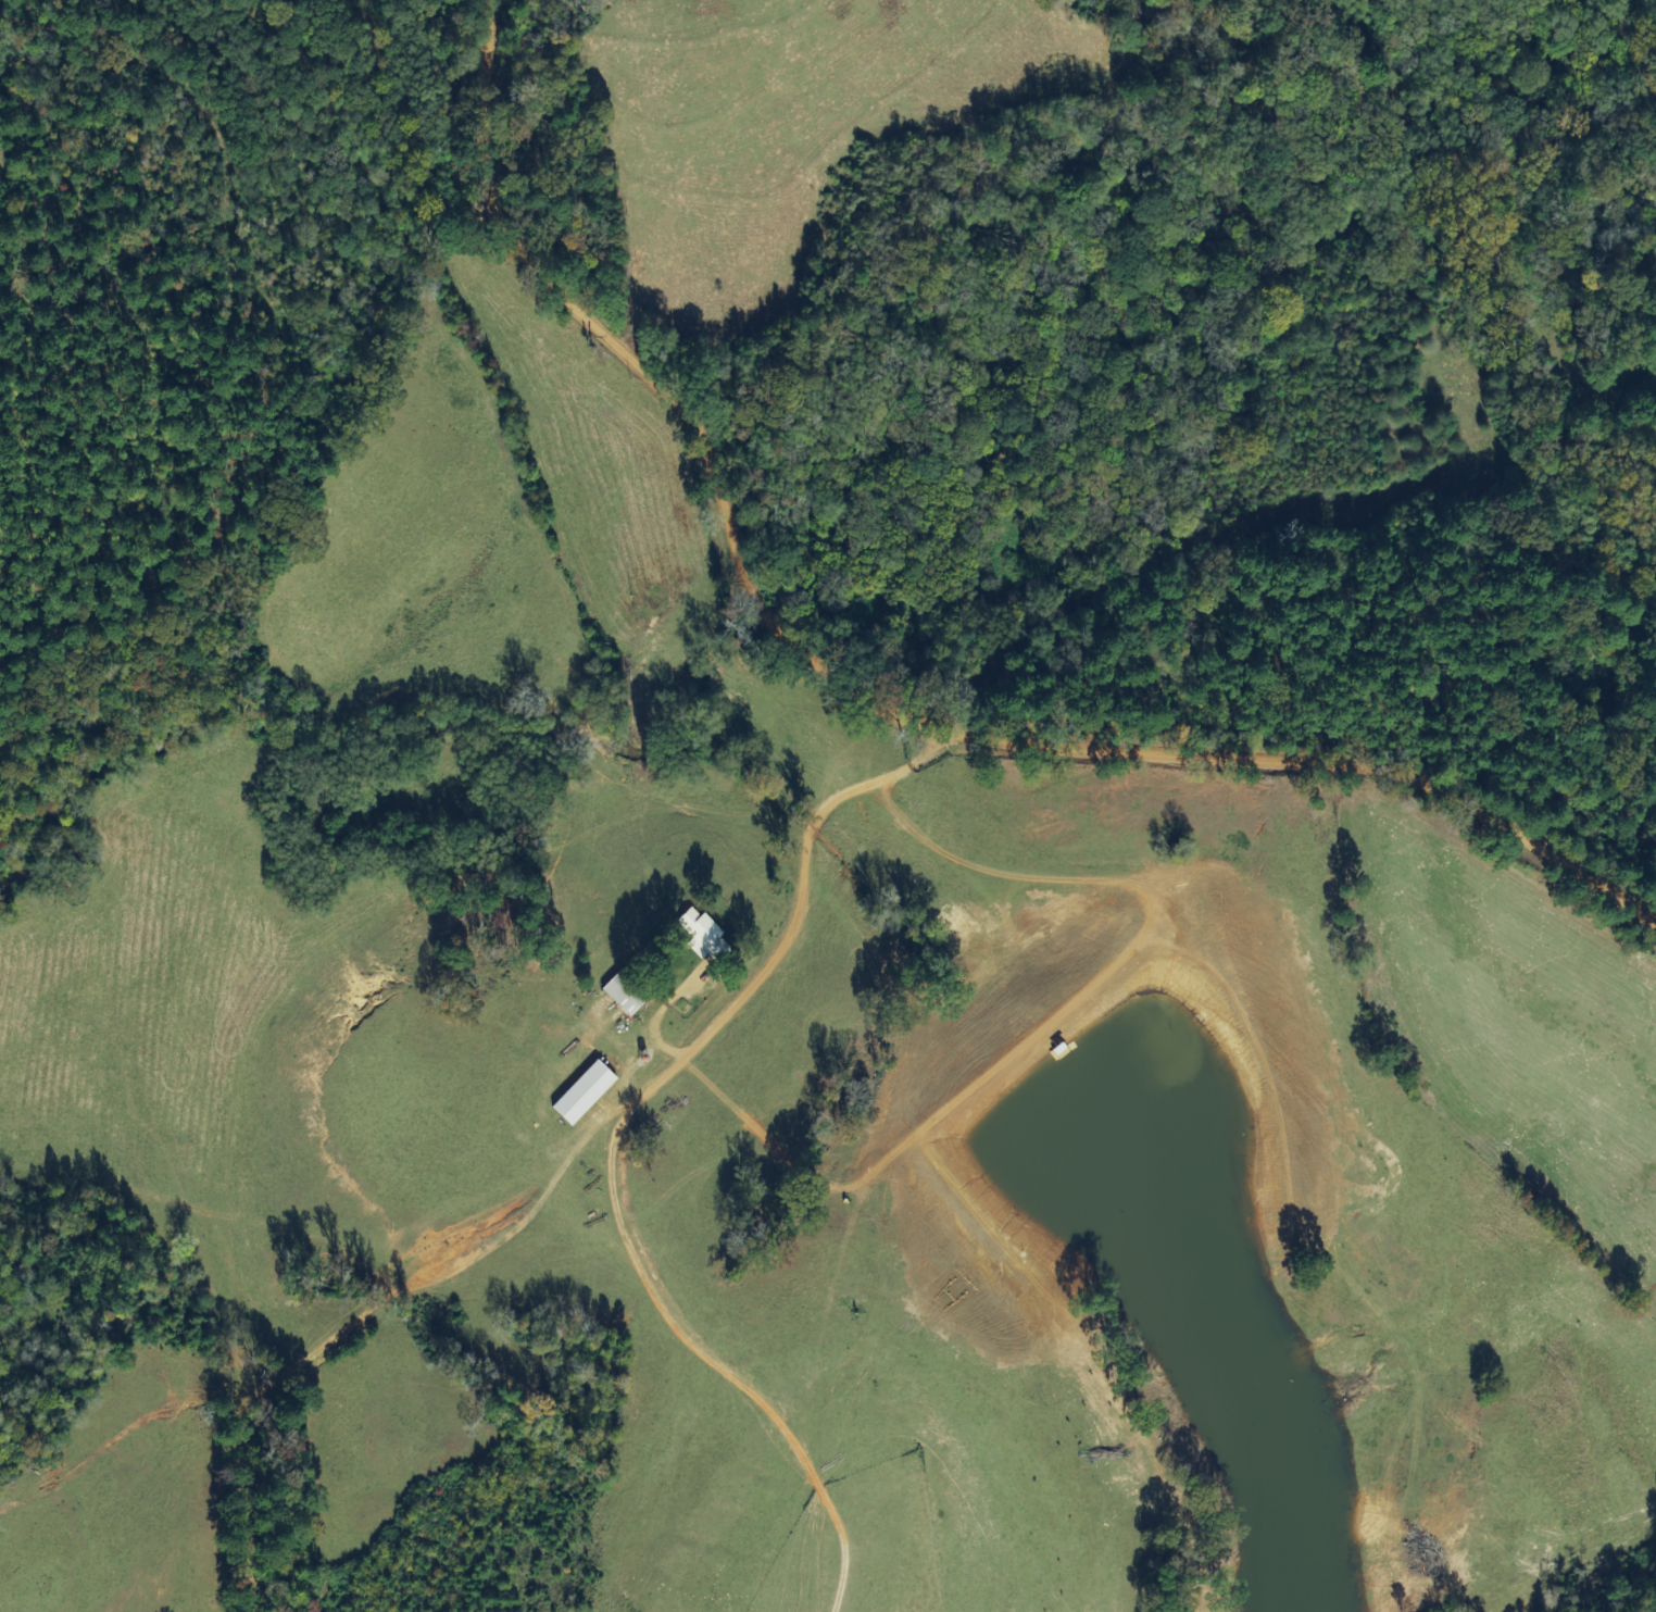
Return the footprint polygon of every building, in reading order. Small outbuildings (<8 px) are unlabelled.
[(730,951),(718,938),(721,934),(702,914),(698,918),(688,907),(673,922),(690,939),(684,945),(699,960),(705,954),(715,965),(730,951)] [(627,1018),(645,998),(616,971),(598,990),(627,1018)] [(549,1109),(569,1127),(614,1079),(594,1061),(549,1109)]
